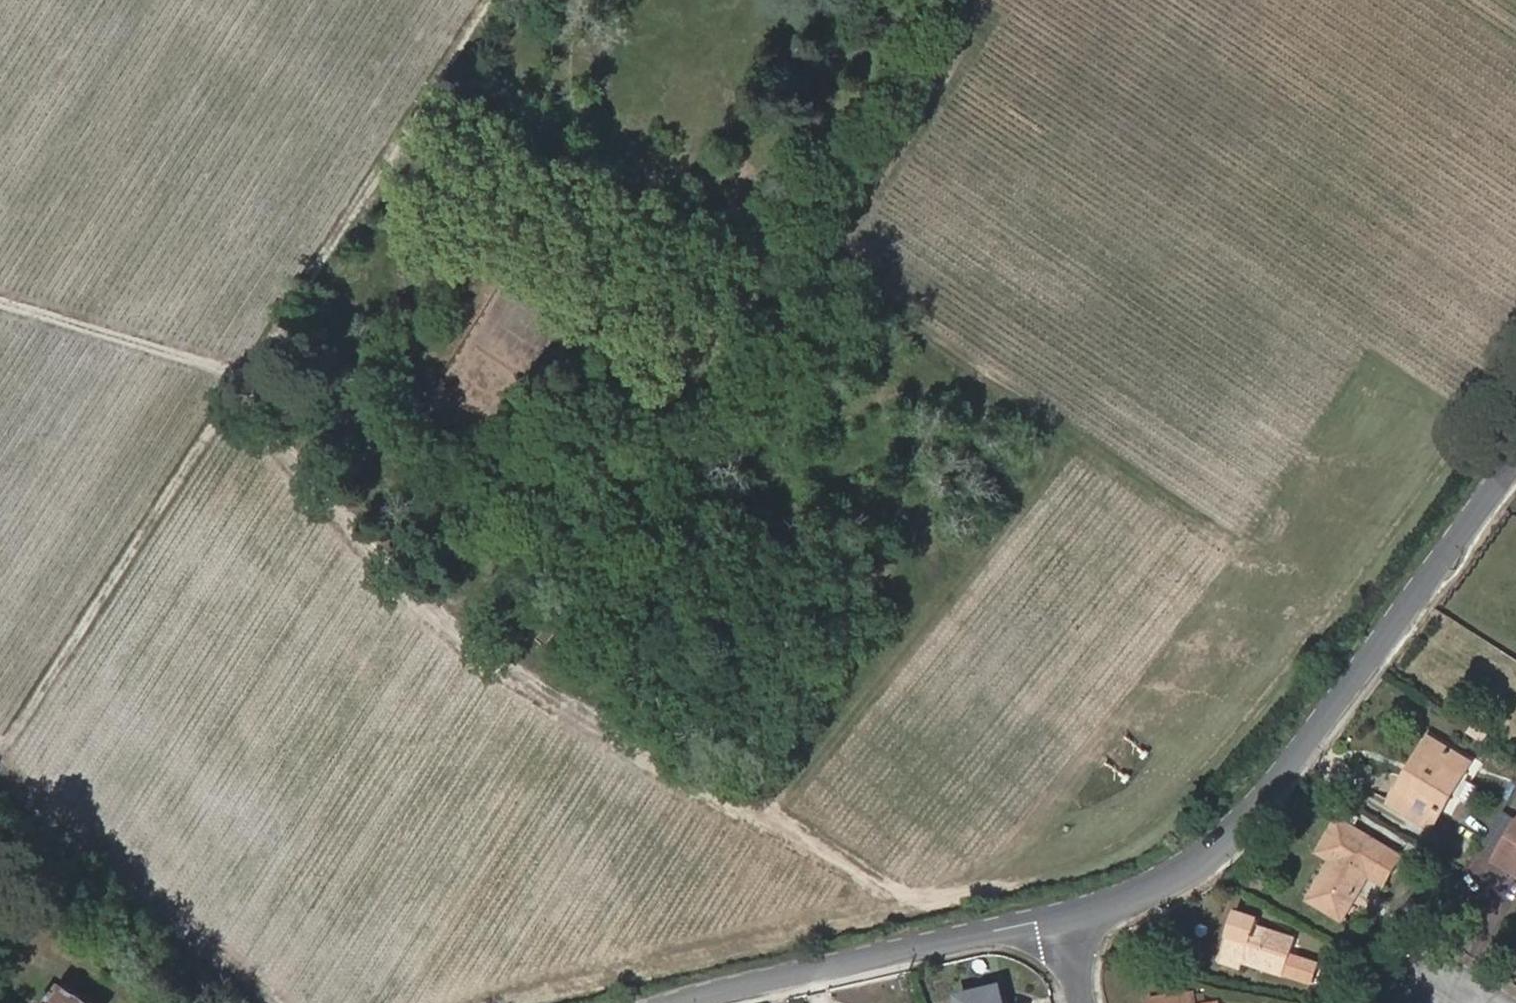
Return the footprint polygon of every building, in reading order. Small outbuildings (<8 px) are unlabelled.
[(1471,762),(1429,737),(1390,803),(1432,828),(1471,762)] [(1401,855),(1339,819),(1320,852),(1334,860),(1311,901),(1342,918),(1368,875),(1384,884),(1401,855)] [(1498,853),(1515,864),(1515,826),(1498,853)] [(1498,853),(1494,860),(1515,874),(1515,864),(1498,853)] [(1222,955),(1243,962),(1284,975),(1284,972),(1314,981),(1319,963),(1291,954),(1295,939),(1257,926),(1258,919),(1235,912),(1222,955)] [(1243,962),(1222,955),(1220,962),(1242,969),(1243,962)] [(62,984),(50,1002),(43,998),(40,1002),(91,1002),(62,984)] [(960,1002),(1001,1002),(997,989),(959,999),(960,1002)] [(1152,1002),(1196,1002),(1194,994),(1152,1002)]
